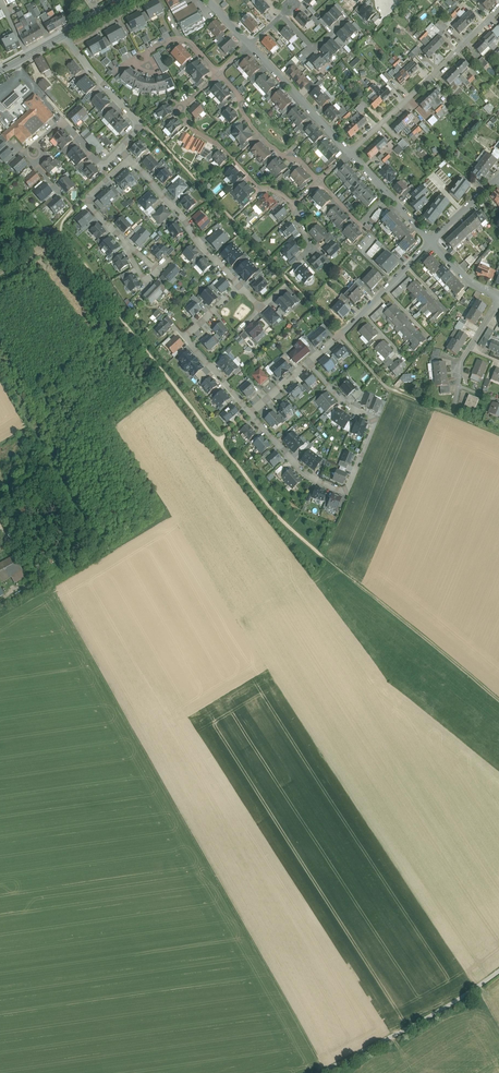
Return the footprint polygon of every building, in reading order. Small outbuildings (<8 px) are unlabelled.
[(160,0),(157,2),(157,0),(153,3),(151,4),(157,15),(163,12),(162,10),(165,9),(160,0)] [(170,9),(180,4),(177,0),(166,0),(170,9)] [(262,0),(261,0),(255,6),(263,14),(270,8),(262,0)] [(485,0),(480,0),(478,3),(480,5),(485,9),(487,11),(491,6),(485,0)] [(358,13),(365,6),(362,3),(355,10),(358,13),(359,13),(358,13)] [(33,10),(30,4),(26,6),(29,13),(29,14),(32,20),(34,19),(37,17),(33,10)] [(157,15),(151,4),(148,6),(148,5),(144,7),(146,11),(143,13),(148,22),(151,20),(151,19),(157,15)] [(193,4),(174,15),(182,31),(187,28),(202,20),(193,4)] [(365,6),(358,13),(359,13),(361,15),(360,16),(364,20),(365,19),(368,22),(375,14),(372,12),(373,11),(369,7),(368,8),(366,5),(365,6)] [(60,6),(55,8),(58,13),(60,12),(62,15),(62,16),(65,14),(60,6)] [(463,13),(457,7),(453,11),(456,14),(459,17),(463,13)] [(335,8),(329,14),(336,22),(342,16),(335,8)] [(51,22),(53,21),(53,19),(52,17),(54,15),(51,10),(49,11),(46,13),(47,14),(51,21),(51,22)] [(139,13),(138,12),(136,13),(136,14),(133,16),(139,27),(146,24),(145,23),(148,22),(143,13),(140,15),(139,13)] [(470,12),(462,20),(468,26),(476,18),(470,12)] [(302,13),(296,19),(304,28),(305,27),(310,21),(302,13)] [(322,19),(316,13),(313,16),(318,22),(322,19)] [(32,20),(29,14),(24,16),(28,24),(31,30),(38,26),(34,19),(32,20)] [(47,14),(41,18),(45,25),(51,21),(47,14)] [(62,16),(57,18),(62,27),(69,22),(65,14),(62,16)] [(336,22),(329,14),(323,20),(330,27),(336,22)] [(250,18),(248,15),(241,21),(244,24),(252,33),(259,26),(251,18),(250,18)] [(24,16),(19,18),(24,29),(28,26),(27,25),(28,24),(24,16)] [(133,16),(130,18),(129,17),(127,18),(127,19),(129,23),(126,25),(131,34),(134,32),(133,31),(139,27),(133,16)] [(318,22),(313,16),(310,19),(311,20),(314,24),(317,27),(318,26),(321,24),(318,22)] [(62,27),(57,18),(53,21),(51,22),(56,30),(62,27)] [(202,20),(187,28),(189,31),(204,23),(202,20)] [(311,20),(310,21),(305,27),(307,30),(314,24),(311,20)] [(462,20),(457,24),(456,23),(452,26),(460,34),(468,26),(462,20)] [(45,25),(50,33),(56,30),(51,22),(51,21),(45,25)] [(216,21),(208,28),(217,37),(222,32),(224,30),(216,21)] [(440,26),(437,23),(433,27),(436,30),(437,29),(442,34),(445,31),(440,26)] [(448,28),(443,23),(440,26),(445,31),(448,28)] [(28,26),(24,29),(18,31),(20,36),(31,30),(28,24),(27,25),(28,26)] [(356,32),(349,24),(343,29),(351,37),(356,32)] [(38,26),(31,30),(36,41),(44,36),(38,26)] [(120,30),(118,26),(114,28),(111,30),(117,41),(123,37),(124,38),(127,37),(123,28),(120,30)] [(295,36),(287,27),(280,33),(289,42),(295,36)] [(351,37),(343,29),(337,35),(344,43),(351,37)] [(20,36),(20,37),(26,47),(36,41),(31,30),(20,36)] [(111,30),(109,31),(109,30),(105,33),(107,37),(104,38),(109,47),(112,45),(111,44),(117,41),(111,30)] [(1,40),(8,53),(20,47),(14,34),(13,35),(11,32),(3,36),(4,38),(1,40)] [(222,32),(217,37),(215,38),(218,42),(223,37),(225,35),(222,32)] [(490,32),(482,40),(488,46),(491,49),(492,48),(489,45),(496,38),(490,32)] [(432,40),(427,36),(425,38),(431,44),(439,36),(437,35),(432,40)] [(439,36),(431,44),(437,51),(445,42),(439,36)] [(104,38),(101,40),(100,37),(99,37),(97,37),(97,39),(93,40),(100,52),(109,47),(104,38)] [(218,42),(216,44),(218,47),(219,46),(225,40),(223,37),(218,42)] [(268,37),(262,43),(270,52),(273,54),(279,48),(268,37)] [(225,40),(219,46),(225,53),(226,54),(228,53),(232,49),(231,48),(234,45),(228,38),(225,40)] [(431,44),(425,38),(421,42),(427,48),(431,44)] [(93,40),(90,42),(89,42),(87,43),(87,44),(89,48),(86,50),(91,58),(94,56),(94,55),(100,52),(93,40)] [(482,40),(474,48),(480,54),(488,46),(482,40)] [(340,49),(332,41),(327,45),(335,54),(340,49)] [(174,44),(167,50),(171,55),(178,48),(174,44)] [(427,48),(423,53),(429,59),(437,51),(431,44),(427,48)] [(335,54),(327,45),(321,50),(330,59),(335,54)] [(178,48),(171,55),(176,61),(186,52),(180,46),(178,48)] [(488,46),(480,54),(483,57),(491,49),(488,46)] [(417,47),(411,53),(416,57),(422,51),(417,47)] [(186,52),(176,61),(182,66),(182,67),(186,63),(191,58),(186,52)] [(305,55),(299,61),(301,64),(308,58),(305,55)] [(318,58),(316,55),(309,61),(317,70),(324,64),(318,58)] [(327,62),(321,55),(318,58),(324,64),(324,65),(327,62)] [(42,57),(35,61),(39,68),(46,64),(42,57)] [(242,57),(235,64),(238,67),(240,66),(239,66),(245,60),(242,57)] [(245,60),(239,66),(240,66),(245,72),(243,74),(255,63),(249,57),(245,60)] [(357,57),(350,64),(353,67),(360,60),(357,57)] [(488,64),(482,58),(477,62),(483,69),(488,64)] [(296,65),(291,60),(285,66),(289,71),(294,66),(296,65)] [(470,67),(462,60),(454,68),(462,76),(470,67)] [(73,61),(67,66),(75,76),(82,71),(73,61)] [(192,66),(186,71),(186,72),(192,77),(203,67),(202,66),(201,66),(200,64),(197,61),(192,66)] [(186,63),(182,67),(182,66),(179,69),(182,71),(183,70),(188,65),(186,63)] [(188,65),(183,70),(185,73),(186,72),(186,71),(192,66),(190,63),(188,65)] [(255,63),(243,74),(245,72),(249,77),(250,78),(255,73),(260,69),(255,63)] [(412,63),(403,71),(409,77),(418,69),(412,63)] [(46,64),(39,68),(42,74),(44,73),(50,70),(46,64)] [(294,66),(289,71),(287,72),(295,81),(301,74),(294,66)] [(203,67),(192,77),(197,83),(202,79),(209,73),(206,70),(205,70),(204,69),(204,68),(203,67)] [(462,76),(454,68),(443,79),(449,86),(457,78),(466,87),(470,84),(466,80),(462,76)] [(125,74),(121,78),(127,84),(134,73),(132,72),(132,70),(131,69),(130,69),(125,74)] [(50,70),(44,73),(49,81),(54,77),(50,70)] [(394,76),(388,71),(385,73),(391,79),(394,76)] [(403,71),(395,79),(401,85),(409,77),(403,71)] [(122,72),(115,79),(118,81),(121,78),(125,74),(122,72)] [(134,73),(127,84),(134,88),(139,77),(140,76),(134,73)] [(255,73),(250,78),(249,77),(247,78),(251,82),(258,76),(255,73)] [(391,79),(385,73),(383,76),(389,81),(391,79)] [(309,83),(301,74),(295,81),(302,89),(304,87),(309,83)] [(174,86),(168,75),(167,75),(165,75),(165,76),(162,78),(166,90),(174,86)] [(260,78),(255,82),(256,83),(258,85),(257,85),(258,86),(259,86),(261,88),(270,80),(269,79),(268,79),(264,75),(260,78)] [(475,79),(471,75),(466,80),(470,84),(475,79)] [(79,83),(76,86),(86,96),(91,91),(96,86),(85,76),(79,83)] [(258,76),(251,82),(253,85),(256,83),(255,82),(260,78),(258,76)] [(139,77),(134,88),(133,89),(142,92),(145,79),(139,77)] [(162,78),(156,79),(156,80),(157,80),(158,92),(166,90),(162,78)] [(51,86),(45,79),(38,85),(44,92),(51,86)] [(145,79),(142,92),(150,93),(151,80),(145,79)] [(202,79),(197,83),(193,87),(195,90),(205,81),(202,79)] [(156,80),(151,80),(150,93),(159,93),(158,92),(157,80),(156,80)] [(270,80),(261,88),(266,94),(270,91),(275,87),(270,82),(271,81),(270,80)] [(310,81),(309,83),(304,87),(308,92),(314,86),(315,86),(310,81)] [(22,86),(17,91),(20,94),(27,88),(24,85),(22,83),(21,85),(22,86)] [(215,87),(211,92),(216,97),(226,88),(223,86),(222,86),(219,83),(215,87)] [(455,84),(454,85),(449,90),(454,94),(459,89),(455,84)] [(213,85),(205,91),(208,94),(211,92),(215,87),(213,85)] [(242,85),(238,90),(242,95),(247,90),(242,85)] [(381,87),(379,85),(373,91),(377,95),(383,102),(391,94),(383,85),(381,87)] [(317,89),(310,95),(316,101),(324,93),(318,87),(317,89)] [(434,87),(426,95),(432,102),(437,97),(440,94),(434,87)] [(226,88),(216,97),(221,103),(224,101),(230,95),(227,92),(228,91),(226,88)] [(91,91),(86,96),(84,98),(87,102),(94,94),(91,91)] [(270,91),(266,94),(263,97),(266,100),(273,93),(270,91)] [(275,95),(271,99),(277,105),(286,97),(280,91),(275,95)] [(15,93),(3,104),(4,106),(7,110),(20,98),(17,95),(15,93)] [(273,93),(266,100),(268,102),(271,99),(275,95),(273,93)] [(324,93),(316,101),(322,107),(328,101),(330,100),(324,93)] [(94,94),(87,102),(89,104),(92,102),(97,97),(94,94)] [(97,97),(92,102),(96,107),(106,98),(103,95),(103,96),(101,94),(97,97)] [(31,110),(7,131),(13,137),(14,136),(22,145),(54,117),(41,101),(42,101),(38,97),(37,97),(35,95),(25,103),(31,110)] [(377,95),(368,103),(374,110),(383,102),(377,95)] [(426,95),(417,103),(426,112),(431,107),(433,105),(432,104),(433,103),(432,102),(426,95)] [(286,97),(277,105),(281,110),(282,111),(288,106),(291,103),(286,97)] [(442,103),(437,97),(432,102),(437,107),(442,103)] [(106,98),(96,107),(101,112),(105,108),(110,104),(108,102),(108,101),(106,98)] [(224,101),(221,103),(217,107),(220,111),(225,106),(227,104),(224,101)] [(369,106),(364,101),(360,104),(365,110),(369,106)] [(488,114),(494,108),(489,102),(483,108),(488,114)] [(197,104),(189,112),(195,119),(203,111),(199,107),(197,104)] [(336,104),(333,107),(332,107),(325,113),(326,114),(326,115),(327,117),(329,117),(333,121),(338,117),(340,115),(338,112),(341,109),(336,104)] [(365,110),(360,104),(355,109),(360,115),(365,110)] [(87,114),(80,106),(74,112),(81,120),(87,114)] [(167,106),(159,111),(156,113),(160,120),(162,119),(163,118),(163,119),(170,114),(172,114),(170,110),(171,110),(169,107),(168,107),(167,106)] [(225,106),(220,111),(218,113),(221,116),(222,115),(228,109),(225,106)] [(288,106),(282,111),(281,110),(279,112),(283,115),(288,110),(290,108),(288,106)] [(450,111),(445,106),(443,108),(440,111),(444,114),(445,116),(450,111)] [(105,108),(101,112),(97,115),(100,118),(107,111),(105,108)] [(228,109),(222,115),(230,124),(237,117),(235,114),(236,113),(232,110),(232,111),(229,108),(228,109)] [(291,113),(288,116),(293,121),(301,113),(296,108),(291,113)] [(341,109),(338,112),(340,115),(338,117),(340,119),(342,118),(345,115),(347,112),(343,108),(341,109)] [(110,114),(105,118),(110,124),(119,115),(114,110),(110,114)] [(283,115),(281,117),(284,120),(288,116),(291,113),(288,110),(283,115)] [(107,111),(100,118),(102,120),(105,118),(110,114),(107,111)] [(74,112),(67,117),(75,125),(81,120),(74,112)] [(408,112),(399,120),(405,126),(414,119),(408,112)] [(301,113),(293,121),(298,127),(301,124),(306,119),(301,113)] [(119,115),(110,124),(115,129),(124,121),(119,115)] [(433,115),(427,121),(432,126),(438,120),(433,115)] [(362,116),(353,123),(359,130),(368,122),(362,116)] [(175,119),(165,128),(171,135),(177,130),(181,125),(180,124),(177,121),(175,119)] [(405,126),(399,120),(391,128),(397,134),(402,129),(405,126)] [(124,121),(115,129),(120,134),(129,126),(124,121)] [(353,123),(345,131),(351,138),(359,130),(353,123)] [(301,124),(298,127),(294,130),(297,133),(300,131),(304,127),(301,124)] [(304,127),(300,131),(304,135),(305,133),(304,131),(309,126),(307,124),(304,127)] [(309,126),(304,131),(305,133),(309,137),(317,130),(311,124),(309,126)] [(236,130),(232,134),(237,139),(247,129),(244,126),(243,127),(241,125),(236,130)] [(232,126),(225,133),(229,137),(232,134),(236,130),(232,126)] [(411,132),(405,126),(402,129),(408,135),(411,132)] [(417,126),(411,132),(414,135),(417,133),(418,134),(421,130),(417,126)] [(237,139),(236,139),(241,145),(242,146),(247,142),(252,137),(249,134),(251,133),(247,129),(237,139)] [(177,130),(171,135),(169,137),(172,140),(179,133),(177,130)] [(317,130),(309,137),(315,143),(320,139),(322,136),(317,130)] [(7,131),(2,135),(8,142),(13,137),(7,131)] [(57,135),(53,139),(58,144),(67,136),(62,131),(57,135)] [(206,145),(195,139),(194,141),(189,138),(190,136),(184,133),(180,142),(185,144),(183,148),(188,151),(191,147),(195,150),(195,151),(200,154),(200,155),(204,148),(206,145)] [(104,149),(91,135),(85,140),(98,155),(104,149)] [(67,136),(58,144),(63,149),(67,146),(72,141),(67,136)] [(113,144),(106,137),(104,139),(103,139),(109,145),(110,147),(113,144)] [(381,137),(373,145),(379,151),(387,143),(381,137)] [(109,145),(103,139),(104,139),(102,138),(100,140),(106,147),(109,145)] [(315,143),(312,145),(315,148),(320,143),(322,141),(320,139),(315,143)] [(403,140),(397,145),(399,146),(403,151),(408,146),(403,140)] [(322,146),(318,149),(318,150),(324,155),(332,147),(327,141),(322,146)] [(146,151),(141,146),(142,145),(140,142),(138,144),(137,143),(131,150),(138,158),(146,151)] [(247,142),(242,146),(241,145),(239,147),(243,151),(249,145),(247,142)] [(255,142),(248,149),(251,151),(257,145),(255,142)] [(257,145),(251,151),(251,152),(249,154),(252,157),(254,155),(256,157),(266,149),(260,143),(257,145)] [(315,148),(312,150),(315,153),(318,150),(318,149),(322,146),(320,143),(315,148)] [(379,151),(373,145),(364,153),(370,159),(379,151)] [(399,154),(403,151),(399,146),(394,150),(399,154)] [(72,151),(68,155),(72,160),(81,152),(77,147),(72,151)] [(332,147),(324,155),(329,161),(333,157),(338,153),(332,147)] [(11,153),(6,148),(0,153),(0,158),(3,161),(10,154),(11,153)] [(212,152),(204,148),(200,155),(200,154),(199,156),(205,159),(206,158),(212,152)] [(69,149),(63,154),(66,157),(68,155),(72,151),(69,149)] [(266,149),(256,157),(262,163),(269,156),(271,155),(266,149)] [(212,152),(206,158),(209,161),(213,158),(212,158),(216,155),(213,151),(212,152)] [(81,152),(72,160),(77,166),(81,162),(86,158),(81,152)] [(222,154),(219,152),(216,155),(212,158),(213,158),(215,161),(214,161),(217,164),(218,164),(220,166),(227,160),(224,157),(225,157),(222,154)] [(493,152),(490,156),(497,161),(498,158),(498,157),(493,152)] [(3,161),(6,164),(8,163),(13,158),(10,154),(3,161)] [(490,156),(487,154),(485,157),(486,158),(484,160),(493,167),(495,164),(497,161),(490,156)] [(13,158),(8,163),(11,166),(17,160),(14,156),(13,158)] [(269,156),(262,163),(265,166),(268,163),(272,159),(269,156)] [(158,165),(150,157),(143,163),(151,172),(158,165)] [(333,157),(329,161),(325,164),(328,167),(335,160),(333,157)] [(270,166),(267,168),(268,168),(272,173),(282,163),(278,158),(270,166)] [(51,162),(49,159),(42,165),(49,174),(57,167),(53,162),(52,161),(51,162)] [(62,167),(56,159),(53,162),(57,167),(59,169),(62,167)] [(493,167),(484,160),(483,159),(481,162),(482,163),(480,165),(489,172),(491,169),(493,167)] [(17,160),(11,166),(18,174),(27,165),(22,160),(17,160)] [(282,163),(272,173),(276,177),(276,178),(281,173),(286,168),(282,163)] [(479,164),(477,167),(478,168),(476,170),(485,177),(487,174),(489,172),(480,165),(479,164)] [(84,165),(78,170),(82,174),(84,173),(83,172),(87,169),(84,165)] [(98,173),(91,165),(87,169),(83,172),(84,173),(87,176),(90,179),(98,173)] [(346,165),(337,173),(342,178),(350,170),(346,165)] [(381,174),(386,180),(394,173),(388,166),(381,174)] [(236,171),(233,167),(230,171),(228,171),(225,173),(225,175),(227,177),(229,177),(231,179),(230,181),(234,184),(241,178),(242,177),(239,174),(238,174),(236,173),(236,171)] [(30,172),(26,175),(27,176),(25,179),(26,180),(33,173),(29,168),(28,169),(30,172)] [(299,168),(291,176),(295,181),(304,173),(299,168)] [(28,169),(21,175),(25,179),(27,176),(26,175),(30,172),(28,169)] [(173,177),(166,169),(157,177),(159,180),(161,182),(164,185),(173,177)] [(447,185),(451,181),(440,169),(436,174),(447,185)] [(485,177),(476,170),(475,169),(473,172),(474,173),(472,175),(481,182),(483,179),(485,177)] [(283,176),(286,179),(292,173),(289,170),(283,176)] [(342,178),(340,179),(345,184),(354,175),(355,175),(350,170),(342,178)] [(135,181),(126,171),(121,176),(130,186),(135,181)] [(26,180),(25,181),(31,187),(40,179),(34,173),(26,180)] [(281,173),(276,178),(276,177),(274,180),(276,182),(283,176),(281,173)] [(304,173),(295,181),(300,186),(300,187),(305,182),(309,179),(304,173)] [(354,175),(345,184),(344,185),(348,189),(359,180),(354,175)] [(130,186),(121,176),(115,181),(124,191),(130,186)] [(66,178),(59,184),(67,193),(70,190),(70,189),(73,189),(73,184),(71,182),(70,182),(66,178)] [(430,179),(425,183),(433,192),(438,188),(430,179)] [(461,179),(450,194),(458,201),(470,186),(461,179)] [(179,180),(169,190),(176,198),(187,188),(179,180)] [(359,180),(348,189),(353,194),(363,185),(359,180)] [(305,182),(300,187),(300,186),(299,188),(301,190),(307,185),(305,182)] [(407,189),(400,182),(394,188),(401,195),(403,193),(407,189)] [(239,189),(234,194),(232,195),(240,203),(241,202),(242,202),(246,198),(253,192),(245,183),(239,189)] [(36,191),(34,193),(39,198),(40,196),(44,200),(49,196),(48,195),(51,192),(44,184),(36,191)] [(363,185),(353,194),(357,199),(358,198),(367,190),(363,185)] [(236,186),(230,192),(232,195),(234,194),(239,189),(236,186)] [(422,186),(411,196),(417,202),(412,207),(417,213),(428,203),(422,197),(427,192),(422,186)] [(407,189),(403,193),(406,197),(412,191),(408,188),(407,189)] [(115,196),(108,189),(102,193),(109,201),(115,196)] [(367,190),(358,198),(363,203),(364,202),(373,194),(368,189),(367,190)] [(317,195),(313,199),(318,204),(326,196),(322,191),(317,195)] [(493,191),(485,198),(488,200),(491,197),(495,193),(493,191)] [(498,191),(495,193),(491,197),(498,206),(498,192),(498,191)] [(150,192),(139,203),(146,210),(157,200),(150,192)] [(109,201),(102,193),(97,198),(104,206),(109,201)] [(315,193),(308,199),(311,202),(313,199),(317,195),(315,193)] [(373,194),(364,202),(368,207),(377,199),(373,194)] [(267,195),(259,201),(260,202),(259,202),(257,204),(256,205),(263,212),(264,212),(266,210),(266,209),(267,209),(269,208),(274,203),(274,202),(267,195)] [(196,204),(188,196),(180,203),(188,211),(196,204)] [(326,196),(318,204),(322,208),(322,209),(325,206),(330,201),(326,196)] [(441,196),(423,218),(432,225),(449,203),(441,196)] [(53,201),(48,206),(55,215),(65,206),(57,197),(53,201)] [(51,198),(44,205),(46,208),(48,206),(53,201),(51,198)] [(246,198),(242,202),(241,202),(240,203),(244,208),(250,202),(246,198)] [(278,204),(275,201),(274,202),(274,203),(269,208),(271,210),(278,204)] [(280,206),(278,204),(271,210),(274,212),(280,206)] [(274,212),(271,214),(278,222),(287,213),(280,206),(274,212)] [(325,206),(322,209),(322,208),(320,210),(324,214),(329,209),(325,206)] [(157,213),(153,217),(160,225),(170,215),(163,207),(157,213)] [(332,210),(327,215),(333,221),(342,213),(336,207),(332,210)] [(324,214),(323,215),(325,217),(327,215),(332,210),(330,208),(329,209),(324,214)] [(378,208),(371,218),(376,222),(383,212),(378,208)] [(85,211),(75,220),(82,228),(88,223),(93,219),(89,215),(85,211)] [(154,211),(148,217),(150,220),(153,217),(157,213),(154,211)] [(390,212),(381,221),(383,223),(382,224),(385,228),(396,217),(393,214),(392,215),(390,212)] [(478,213),(477,212),(472,216),(480,225),(483,228),(487,223),(485,221),(485,220),(483,218),(478,213)] [(342,213),(333,221),(338,227),(345,221),(347,219),(342,213)] [(207,220),(202,214),(196,220),(199,222),(196,225),(202,231),(209,223),(206,220),(207,220)] [(480,225),(472,216),(468,221),(476,230),(480,225)] [(123,217),(116,224),(124,233),(131,227),(123,217)] [(396,217),(385,228),(388,231),(389,230),(391,232),(401,224),(399,221),(396,217)] [(345,221),(338,227),(337,228),(340,230),(347,224),(345,221)] [(476,230),(468,221),(463,225),(470,233),(471,234),(476,230)] [(280,230),(280,231),(280,230),(280,231),(279,232),(279,233),(281,235),(283,235),(287,239),(287,238),(296,230),(296,231),(296,230),(289,222),(288,222),(289,223),(286,225),(280,230)] [(88,223),(82,228),(81,229),(83,232),(91,226),(88,223)] [(98,224),(91,230),(93,233),(92,234),(95,237),(96,236),(99,239),(104,235),(106,233),(98,224)] [(347,224),(340,230),(343,234),(344,233),(343,233),(350,227),(347,224)] [(401,224),(391,232),(393,234),(392,235),(395,239),(406,228),(403,225),(402,226),(401,224)] [(176,225),(168,230),(173,238),(175,236),(177,238),(184,233),(180,229),(179,230),(178,228),(176,225)] [(350,227),(343,233),(344,233),(348,238),(357,230),(352,225),(350,227)] [(470,233),(463,225),(458,230),(466,238),(465,238),(466,238),(468,236),(467,235),(470,233)] [(327,235),(318,226),(315,228),(313,228),(312,229),(312,230),(313,231),(310,234),(318,243),(323,238),(327,235)] [(406,228),(395,239),(398,242),(399,241),(402,243),(409,236),(411,235),(408,232),(409,231),(406,228)] [(145,233),(142,230),(132,240),(139,247),(148,237),(144,234),(145,233)] [(357,230),(348,238),(353,243),(362,235),(357,230)] [(466,238),(458,230),(452,235),(460,243),(465,238),(466,238)] [(228,240),(219,231),(208,241),(217,250),(228,240)] [(329,233),(327,235),(323,238),(326,241),(332,235),(329,233)] [(99,239),(96,241),(98,244),(106,237),(104,235),(99,239)] [(326,241),(325,242),(328,245),(332,242),(336,239),(332,235),(326,241)] [(460,243),(452,235),(445,242),(453,250),(460,244),(460,243)] [(402,243),(399,245),(406,252),(415,243),(409,236),(402,243)] [(113,242),(110,238),(100,247),(103,249),(101,251),(104,254),(106,253),(109,256),(118,248),(115,245),(116,245),(113,242)] [(367,254),(372,258),(382,244),(377,240),(367,254)] [(289,245),(283,251),(285,254),(285,256),(289,260),(293,256),(298,252),(298,250),(297,249),(297,246),(296,246),(294,243),(293,242),(289,245)] [(328,245),(324,249),(331,257),(339,249),(332,242),(328,245)] [(485,242),(479,247),(482,251),(488,246),(485,242)] [(161,245),(152,254),(159,261),(168,252),(161,245)] [(233,245),(221,255),(227,261),(238,250),(233,245)] [(193,248),(191,247),(184,253),(187,256),(186,257),(190,261),(198,254),(196,252),(197,251),(194,248),(193,248)] [(395,249),(391,253),(399,259),(401,257),(395,249)] [(238,250),(227,261),(232,266),(243,256),(238,250)] [(386,252),(375,263),(386,273),(397,262),(386,252)] [(427,254),(422,259),(425,262),(430,257),(427,254)] [(117,255),(109,260),(110,263),(113,261),(118,257),(117,255)] [(118,257),(113,261),(120,271),(128,265),(126,262),(127,261),(124,258),(122,255),(118,257)] [(319,255),(315,258),(314,257),(312,259),(312,260),(309,262),(316,270),(325,262),(321,257),(319,255)] [(330,262),(323,255),(321,257),(325,262),(327,265),(330,262)] [(471,255),(465,261),(470,266),(475,260),(471,255)] [(293,256),(289,260),(287,261),(287,262),(290,265),(291,265),(296,260),(293,256)] [(425,262),(423,263),(429,269),(436,262),(431,257),(425,262)] [(211,266),(204,259),(197,265),(204,273),(211,266)] [(236,271),(241,277),(252,266),(247,261),(236,271)] [(436,262),(429,269),(434,275),(436,273),(441,268),(436,262)] [(173,265),(163,275),(170,281),(179,272),(173,265)] [(296,272),(294,273),(294,274),(298,277),(297,278),(301,282),(301,281),(305,285),(307,282),(309,282),(310,281),(311,279),(313,276),(307,270),(303,265),(296,272)] [(480,265),(477,272),(482,273),(481,275),(486,277),(488,273),(491,274),(493,270),(490,269),(480,265)] [(258,272),(252,266),(241,277),(247,282),(258,272)] [(441,268),(436,273),(441,279),(448,272),(443,266),(441,268)] [(315,274),(309,267),(307,270),(313,276),(315,274)] [(129,271),(120,276),(123,281),(132,276),(129,271)] [(374,271),(371,274),(370,273),(366,278),(374,286),(382,278),(374,271)] [(448,272),(441,279),(446,284),(454,277),(448,272)] [(441,279),(436,273),(434,275),(432,276),(438,282),(441,279)] [(132,276),(123,281),(126,286),(128,285),(131,291),(140,286),(137,282),(138,282),(136,278),(135,278),(134,275),(132,276)] [(454,277),(446,284),(451,290),(459,283),(454,277)] [(261,278),(252,287),(258,294),(268,285),(261,278)] [(374,286),(366,278),(362,282),(364,284),(371,290),(374,286)] [(215,287),(221,294),(230,286),(223,279),(215,287)] [(424,292),(415,281),(410,285),(408,288),(407,288),(417,298),(424,292)] [(158,282),(143,297),(151,305),(156,299),(161,295),(166,289),(158,282)] [(459,283),(451,290),(457,296),(461,292),(463,290),(464,289),(459,283)] [(354,285),(350,290),(360,300),(362,298),(364,296),(358,290),(359,289),(355,285),(354,285)] [(208,290),(201,297),(209,306),(217,299),(208,290)] [(344,296),(347,299),(348,300),(349,300),(355,306),(358,302),(359,303),(361,300),(360,300),(350,290),(344,296)] [(461,292),(457,296),(454,298),(458,301),(465,292),(463,290),(461,292)] [(417,298),(417,299),(422,305),(418,309),(422,313),(426,309),(434,302),(424,292),(417,298)] [(292,298),(288,293),(283,298),(282,299),(291,307),(291,308),(297,303),(292,298)] [(300,301),(295,295),(292,298),(297,303),(298,304),(300,301)] [(291,307),(282,299),(283,298),(282,298),(276,303),(280,308),(285,313),(291,308),(291,307)] [(422,305),(417,299),(412,303),(418,309),(422,305)] [(486,306),(477,301),(472,309),(481,314),(486,306)] [(194,302),(186,309),(193,317),(196,315),(197,316),(199,313),(198,312),(201,310),(194,302)] [(343,304),(340,302),(337,305),(338,306),(334,310),(340,316),(339,317),(342,320),(346,315),(350,311),(343,304)] [(434,302),(426,309),(433,316),(429,320),(432,323),(444,312),(434,302)] [(386,312),(384,314),(388,318),(386,320),(390,324),(392,322),(400,315),(396,310),(397,309),(393,305),(391,307),(389,309),(386,312)] [(279,318),(271,308),(263,315),(272,325),(279,318)] [(285,313),(280,308),(277,310),(284,317),(287,314),(285,313)] [(472,309),(466,319),(475,325),(481,314),(472,309)] [(150,318),(153,321),(161,313),(157,310),(150,318)] [(400,315),(392,322),(397,327),(395,329),(398,333),(400,331),(408,324),(404,319),(405,318),(401,314),(400,315)] [(259,326),(263,330),(268,326),(262,319),(258,322),(261,324),(259,326)] [(171,328),(165,321),(163,323),(163,322),(158,326),(159,327),(155,330),(162,337),(171,328)] [(221,323),(213,330),(221,338),(228,331),(227,330),(227,329),(227,330),(221,323)] [(263,331),(255,323),(252,325),(251,325),(248,328),(249,328),(246,331),(254,339),(257,336),(257,337),(260,334),(260,333),(263,331)] [(408,324),(400,331),(405,336),(403,338),(406,342),(408,340),(416,333),(412,328),(413,327),(409,323),(408,324)] [(376,335),(366,324),(359,331),(369,342),(372,339),(376,335)] [(494,331),(489,328),(485,334),(491,337),(494,331)] [(316,334),(322,342),(329,336),(323,329),(316,334)] [(243,331),(239,335),(244,340),(248,336),(243,331)] [(416,333),(408,340),(413,345),(411,347),(414,351),(424,341),(420,336),(421,335),(417,332),(416,333)] [(461,332),(460,332),(455,341),(462,345),(468,337),(461,332)] [(316,334),(309,340),(315,348),(322,342),(316,334)] [(209,336),(205,340),(203,339),(201,342),(209,351),(213,347),(213,346),(216,343),(209,336)] [(172,341),(165,348),(168,352),(170,350),(173,354),(183,345),(176,337),(172,341)] [(169,338),(162,345),(165,348),(172,341),(169,338)] [(372,339),(369,342),(365,345),(368,348),(375,342),(372,339)] [(455,341),(453,339),(447,350),(456,355),(462,345),(455,341)] [(393,352),(383,341),(375,348),(385,359),(388,357),(393,352)] [(492,341),(489,349),(498,353),(498,344),(492,341)] [(295,347),(297,349),(296,350),(304,358),(310,353),(303,344),(300,342),(295,347)] [(340,345),(332,352),(339,359),(347,352),(340,345)] [(352,353),(346,347),(344,349),(350,355),(352,353)] [(441,351),(433,349),(432,356),(439,358),(441,351)] [(296,364),(304,358),(296,350),(289,356),(296,364)] [(187,373),(188,371),(193,377),(203,369),(188,352),(179,360),(184,366),(182,367),(187,373)] [(227,356),(218,364),(221,368),(221,367),(224,370),(232,362),(227,356)] [(329,360),(326,357),(319,363),(328,373),(335,367),(329,360)] [(338,364),(332,358),(329,360),(335,367),(338,364)] [(276,364),(285,374),(290,369),(282,359),(276,364)] [(391,368),(390,368),(392,370),(391,371),(397,377),(403,371),(402,370),(406,366),(400,360),(395,364),(391,368)] [(478,360),(472,374),(479,377),(481,378),(480,377),(481,373),(483,374),(487,364),(478,360)] [(238,368),(232,362),(224,370),(223,370),(229,376),(238,368)] [(445,363),(433,364),(434,372),(446,371),(445,363)] [(276,364),(270,369),(278,378),(282,375),(283,376),(285,374),(276,364)] [(260,370),(253,376),(260,385),(268,379),(260,370)] [(446,371),(434,372),(435,380),(446,378),(446,371)] [(316,381),(308,372),(301,378),(309,387),(316,381)] [(479,377),(472,374),(470,379),(477,382),(479,377)] [(206,376),(198,383),(201,386),(208,379),(206,376)] [(254,385),(247,377),(245,379),(248,382),(251,387),(254,385)] [(208,379),(201,386),(208,394),(217,386),(215,383),(213,380),(210,378),(208,379)] [(435,380),(432,380),(433,387),(440,387),(447,386),(446,378),(435,380)] [(356,389),(349,380),(340,388),(348,397),(356,389)] [(251,387),(248,382),(240,389),(247,397),(255,391),(251,387)] [(306,391),(299,384),(296,386),(302,392),(301,392),(303,394),(306,391)] [(296,386),(295,385),(289,389),(288,390),(289,392),(289,393),(290,395),(291,395),(294,398),(296,397),(297,397),(299,395),(299,394),(301,392),(302,392),(296,386)] [(217,390),(210,396),(213,400),(220,393),(217,390)] [(220,393),(213,400),(219,407),(223,404),(229,399),(223,391),(220,393)] [(362,392),(356,400),(363,403),(366,395),(366,394),(362,392)] [(320,394),(313,400),(315,403),(316,402),(322,397),(320,394)] [(322,397),(316,402),(321,407),(331,399),(327,394),(325,394),(322,397)] [(366,395),(363,403),(362,405),(369,408),(373,399),(374,398),(366,395)] [(479,399),(469,395),(464,408),(473,412),(479,399)] [(331,399),(321,407),(326,412),(326,413),(332,408),(336,404),(331,399)] [(373,399),(369,408),(369,409),(377,412),(378,410),(381,402),(380,402),(373,399)] [(381,400),(380,402),(381,402),(378,410),(382,411),(386,402),(381,400)] [(287,403),(285,405),(284,403),(280,406),(281,407),(279,409),(280,410),(286,416),(293,410),(287,403)] [(494,403),(492,404),(489,413),(498,417),(498,406),(494,403)] [(232,406),(221,416),(226,422),(229,420),(236,414),(238,412),(232,406)] [(332,408),(326,413),(326,412),(325,413),(327,416),(334,410),(332,408)] [(286,416),(280,410),(278,412),(280,414),(285,420),(287,417),(286,416)] [(345,415),(339,410),(332,420),(338,424),(345,415)] [(277,417),(275,415),(274,416),(272,413),(265,419),(273,427),(276,425),(277,427),(282,423),(277,417)] [(236,414),(229,420),(232,424),(239,418),(236,414)] [(285,420),(280,414),(277,417),(282,423),(283,424),(286,421),(285,420)] [(345,415),(338,424),(344,429),(351,419),(345,415)] [(360,422),(357,421),(354,429),(352,433),(362,437),(367,425),(364,424),(365,422),(361,421),(360,422)] [(249,440),(255,434),(248,425),(241,431),(249,440)] [(292,427),(286,433),(289,437),(293,433),(296,431),(292,427)] [(289,437),(284,441),(289,447),(298,439),(293,433),(289,437)] [(259,436),(251,442),(254,445),(254,444),(261,438),(259,436)] [(265,440),(262,437),(261,438),(254,444),(254,445),(258,449),(261,453),(261,452),(262,453),(270,446),(267,443),(268,443),(265,440)] [(298,439),(289,447),(294,453),(299,449),(304,445),(303,445),(298,439)] [(306,443),(303,445),(304,445),(299,449),(302,452),(307,447),(308,446),(306,443)] [(302,452),(300,453),(304,457),(308,451),(309,451),(310,449),(309,449),(307,447),(302,452)] [(309,451),(308,451),(304,457),(301,461),(305,464),(305,463),(308,465),(315,456),(309,451)] [(282,460),(275,452),(266,459),(273,468),(282,460)] [(341,461),(341,462),(348,465),(350,466),(354,456),(345,452),(341,461)] [(321,460),(315,456),(308,465),(311,467),(310,467),(314,470),(317,467),(321,461),(321,460)] [(326,461),(322,459),(321,460),(321,461),(317,467),(323,470),(326,461)] [(284,469),(276,476),(280,480),(283,477),(287,473),(284,469)] [(301,481),(291,470),(287,473),(283,477),(286,482),(289,485),(292,489),(301,481)] [(339,471),(337,471),(333,480),(343,484),(347,475),(345,474),(339,471)] [(326,492),(316,488),(312,496),(313,498),(315,499),(316,498),(322,501),(323,501),(325,494),(326,492)] [(335,496),(333,495),(330,500),(327,508),(328,508),(336,511),(338,506),(339,505),(340,501),(340,500),(341,498),(338,497),(337,496),(336,496),(335,496)] [(0,563),(0,583),(11,577),(14,583),(26,576),(18,562),(14,556),(0,563)]
